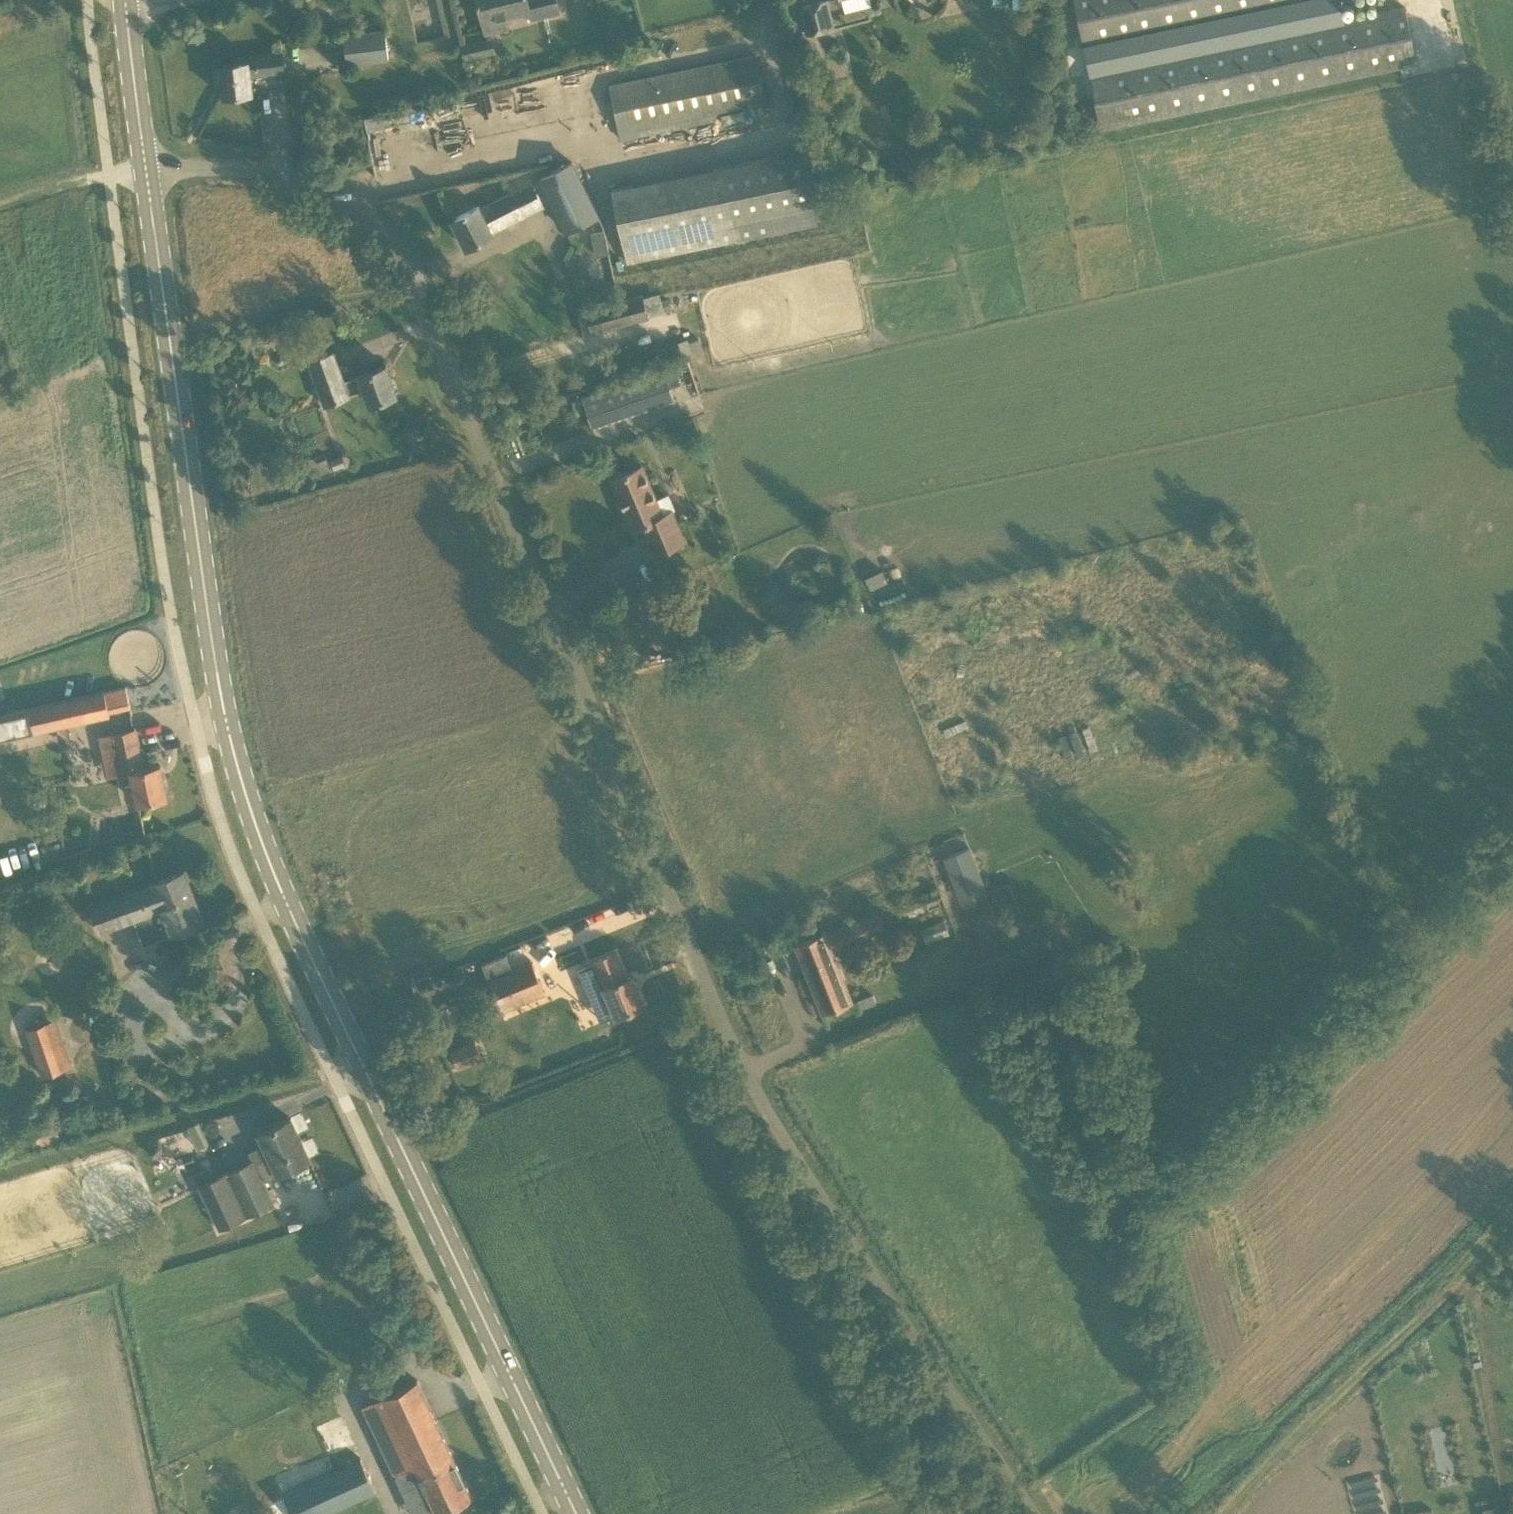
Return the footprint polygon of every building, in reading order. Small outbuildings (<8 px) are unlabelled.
[(557,0),(477,0),(478,5),(479,5),(486,31),(508,26),(505,15),(529,8),(531,16),(559,9),(557,0)] [(833,26),(827,0),(823,0),(801,5),(808,33),(833,26)] [(1085,45),(1300,0),(1076,0),(1085,45)] [(1418,69),(1405,7),(1091,72),(1102,127),(1400,65),(1402,72),(1418,69)] [(385,30),(343,35),(347,63),(389,58),(385,30)] [(490,32),(464,33),(465,56),(491,54),(490,32)] [(252,75),(274,72),(284,71),(281,50),(234,57),(235,61),(219,64),(223,95),(254,91),(252,75)] [(620,132),(766,102),(756,55),(609,84),(620,132)] [(821,145),(705,169),(721,242),(837,217),(831,189),(821,145)] [(600,214),(573,158),(538,176),(565,232),(600,214)] [(502,174),(511,193),(481,209),(479,205),(452,218),(467,247),(493,234),(491,230),(543,204),(532,182),(526,169),(502,174)] [(613,188),(624,243),(628,261),(721,242),(705,169),(613,188)] [(586,310),(593,332),(649,317),(643,294),(586,310)] [(682,353),(700,347),(698,339),(679,345),(682,353)] [(397,393),(386,364),(344,379),(334,351),(308,360),(324,405),(350,395),(349,393),(364,387),(370,403),(397,393)] [(610,386),(619,413),(641,405),(632,379),(610,386)] [(643,523),(655,552),(684,539),(672,510),(662,514),(642,464),(612,477),(633,527),(643,523)] [(863,576),(869,588),(886,580),(880,568),(863,576)] [(105,691),(109,712),(111,711),(131,707),(126,686),(107,691),(105,691)] [(61,701),(66,724),(89,719),(83,696),(61,701)] [(34,731),(29,708),(0,714),(0,738),(2,738),(2,739),(34,731)] [(114,733),(123,773),(131,771),(138,802),(167,796),(161,764),(144,768),(136,729),(114,733)] [(946,856),(964,903),(986,894),(968,848),(946,856)] [(142,946),(171,935),(204,923),(203,922),(199,924),(189,896),(193,894),(184,871),(152,883),(153,885),(90,908),(99,932),(133,920),(142,946)] [(796,944),(822,1011),(852,999),(832,949),(881,929),(874,913),(796,944)] [(943,920),(919,928),(923,941),(947,933),(943,920)] [(593,960),(594,962),(579,968),(595,1006),(610,1000),(616,1015),(645,1003),(633,974),(627,976),(616,951),(593,960)] [(533,961),(489,979),(499,1004),(543,986),(533,961)] [(437,990),(431,976),(418,981),(424,995),(437,990)] [(26,1029),(42,1075),(67,1067),(52,1021),(26,1029)] [(478,1039),(452,1047),(458,1067),(484,1059),(478,1039)] [(278,1175),(310,1160),(302,1142),(300,1143),(296,1135),(298,1134),(291,1118),(258,1133),(264,1144),(249,1151),(253,1160),(200,1185),(220,1228),(274,1203),(264,1181),(278,1174),(278,1175)] [(194,1146),(206,1142),(198,1120),(187,1123),(194,1146)] [(188,1128),(173,1132),(177,1146),(191,1142),(188,1128)] [(366,1403),(393,1462),(398,1473),(395,1474),(403,1490),(423,1481),(438,1513),(472,1497),(417,1379),(366,1403)] [(376,1491),(341,1415),(316,1427),(336,1470),(283,1494),(292,1513),(325,1513),(376,1491)] [(1480,1505),(1481,1513),(1500,1513),(1499,1503),(1480,1505)]
